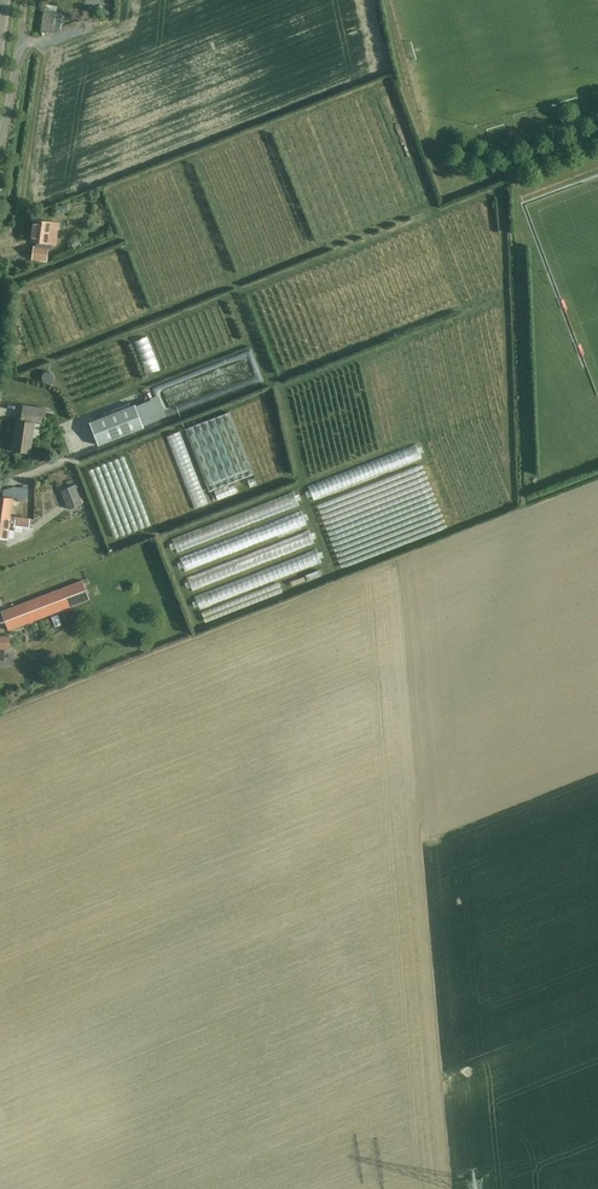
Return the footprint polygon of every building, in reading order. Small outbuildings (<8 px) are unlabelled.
[(44,14),(41,31),(52,33),(54,15),(44,14)] [(32,259),(47,261),(48,249),(52,250),(53,244),(55,245),(59,222),(35,219),(31,241),(36,242),(36,246),(34,246),(32,259)] [(137,397),(145,419),(163,412),(155,390),(137,397)] [(34,423),(41,424),(44,424),(46,408),(23,405),(21,420),(17,420),(13,450),(30,452),(34,423)] [(89,422),(98,445),(143,427),(134,405),(89,422)] [(194,429),(211,481),(247,469),(227,409),(170,428),(178,453),(187,450),(184,440),(189,439),(187,431),(194,429)] [(211,498),(201,466),(186,470),(196,502),(211,498)] [(227,478),(213,483),(216,493),(231,489),(227,478)] [(82,503),(75,485),(61,491),(68,508),(82,503)] [(13,498),(26,500),(28,489),(14,487),(4,490),(3,496),(0,496),(0,514),(11,516),(13,498)] [(171,534),(174,544),(297,501),(294,491),(171,534)] [(0,514),(0,537),(8,538),(10,523),(14,524),(14,525),(29,528),(30,518),(11,516),(0,514)] [(83,579),(15,606),(0,612),(8,631),(90,598),(83,579)] [(201,603),(205,593),(197,590),(194,600),(201,603)] [(9,636),(0,636),(0,660),(5,660),(5,647),(9,647),(9,636)]
